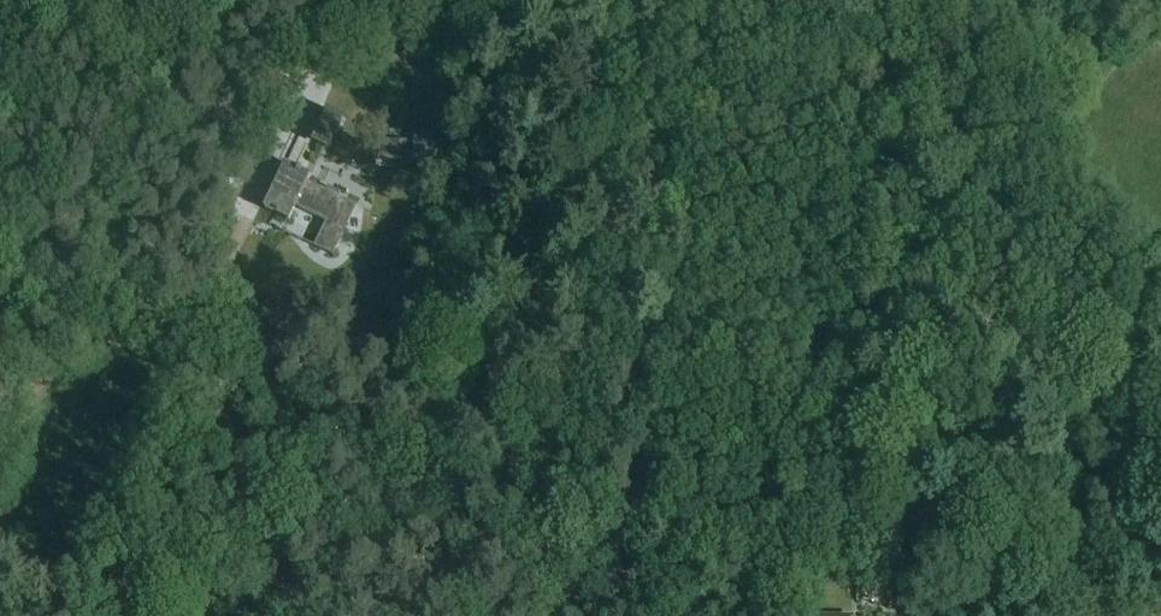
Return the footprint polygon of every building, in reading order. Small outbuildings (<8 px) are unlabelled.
[(318,119),(307,146),(324,154),(337,128),(318,119)] [(443,139),(443,134),(414,133),(413,152),(436,153),(442,154),(443,139)] [(379,141),(378,160),(407,161),(408,142),(379,141)] [(325,222),(314,246),(333,255),(357,206),(308,182),(311,176),(286,164),(265,209),(289,220),(295,208),(325,222)]
